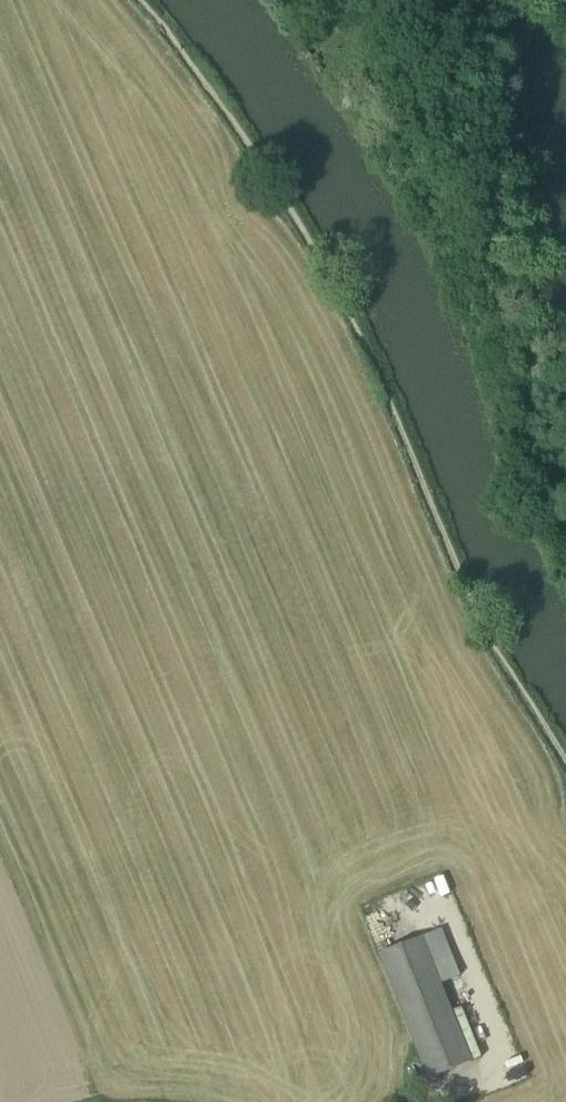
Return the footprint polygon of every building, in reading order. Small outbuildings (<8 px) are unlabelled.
[(379,955),(421,1063),(428,1079),(471,1062),(441,985),(461,977),(441,931),(379,955)]
